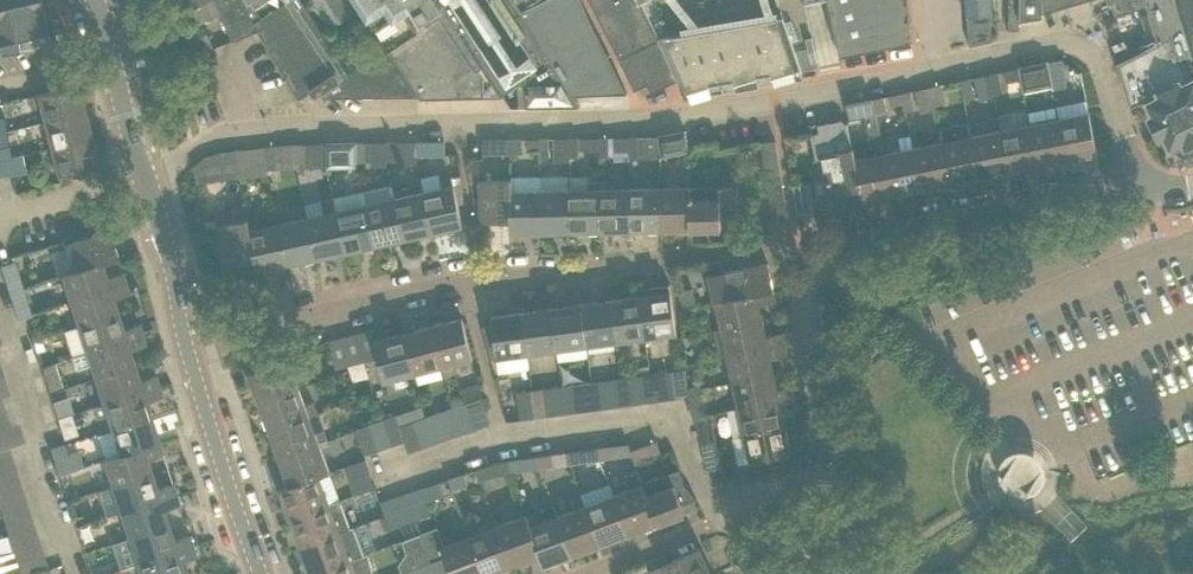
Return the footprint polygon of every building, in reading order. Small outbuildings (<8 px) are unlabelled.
[(51,45),(40,0),(0,0),(0,51),(51,45)] [(178,12),(192,6),(199,22),(220,14),(233,41),(258,30),(241,0),(173,0),(178,12)] [(258,30),(259,30),(299,98),(312,90),(316,95),(320,92),(323,97),(418,96),(386,47),(349,72),(300,0),(241,0),(258,30)] [(341,43),(360,29),(352,16),(356,14),(347,0),(311,0),(341,43)] [(386,47),(418,96),(420,98),(503,96),(502,95),(489,75),(442,5),(439,0),(356,0),(386,47)] [(442,5),(489,75),(502,95),(523,82),(525,81),(526,107),(578,106),(515,0),(439,0),(442,5)] [(578,106),(579,106),(572,95),(627,93),(593,24),(582,0),(515,0),(578,106)] [(635,90),(647,83),(652,92),(678,79),(660,38),(641,0),(590,0),(635,90)] [(660,38),(678,79),(679,78),(683,91),(803,70),(803,69),(820,66),(807,2),(816,0),(641,0),(660,38)] [(836,57),(839,57),(828,0),(825,0),(836,57)] [(839,57),(912,42),(908,0),(828,0),(839,57)] [(967,17),(969,45),(992,40),(990,14),(992,14),(990,0),(965,0),(967,17)] [(1008,29),(1019,29),(1019,20),(1041,17),(1042,0),(1008,0),(1008,29)] [(1041,17),(1043,16),(1043,12),(1085,0),(1042,0),(1041,17)] [(1115,16),(1147,7),(1145,0),(1110,0),(1115,16)] [(1147,7),(1158,43),(1158,44),(1170,38),(1179,58),(1180,57),(1192,54),(1192,55),(1192,0),(1145,0),(1147,7)] [(1179,58),(1170,38),(1158,44),(1158,43),(1117,63),(1131,106),(1148,97),(1150,100),(1147,102),(1153,114),(1149,116),(1159,138),(1164,136),(1170,148),(1192,137),(1192,79),(1191,80),(1180,57),(1179,58)] [(1048,61),(1053,86),(1053,89),(1067,87),(1065,75),(1061,59),(1048,61)] [(1048,61),(1018,67),(1023,91),(1053,86),(1048,61)] [(994,93),(1003,91),(998,72),(990,74),(994,93)] [(963,99),(973,97),(969,78),(960,80),(961,85),(963,99)] [(190,95),(200,92),(197,80),(187,83),(190,95)] [(43,122),(84,111),(77,84),(36,95),(36,97),(28,99),(31,110),(40,108),(43,122)] [(940,84),(931,86),(935,105),(944,103),(940,84)] [(936,109),(935,105),(931,86),(915,90),(920,113),(936,109)] [(177,114),(191,110),(185,88),(171,92),(177,114)] [(906,112),(915,110),(910,91),(902,93),(906,112)] [(886,110),(884,97),(883,96),(872,99),(875,113),(886,110)] [(872,99),(844,105),(847,118),(848,120),(863,116),(868,137),(879,134),(875,113),(872,99)] [(50,148),(91,137),(84,111),(43,122),(50,148)] [(1067,160),(1097,154),(1089,112),(1059,118),(1067,160)] [(1037,166),(1067,160),(1059,118),(1029,124),(1037,166)] [(9,146),(4,119),(0,119),(0,148),(9,146)] [(861,201),(863,200),(853,148),(848,125),(842,120),(817,125),(819,133),(811,134),(816,160),(823,158),(830,195),(859,190),(861,201)] [(978,177),(970,136),(968,122),(939,128),(941,142),(950,183),(978,177)] [(1008,172),(1037,166),(1029,124),(1000,130),(1008,172)] [(689,152),(688,144),(685,130),(657,135),(661,157),(689,152)] [(978,177),(1008,172),(1000,130),(970,136),(978,177)] [(900,150),(883,153),(892,195),(921,189),(912,148),(910,134),(897,136),(900,150)] [(638,136),(628,136),(629,156),(638,156),(638,136)] [(56,175),(98,165),(91,137),(50,148),(56,175)] [(598,150),(598,137),(589,137),(589,150),(598,150)] [(608,137),(598,137),(598,150),(599,157),(608,156),(608,137)] [(539,158),(549,158),(548,138),(538,138),(539,152),(539,158)] [(568,138),(569,157),(579,156),(579,150),(579,138),(568,138)] [(417,156),(444,155),(444,139),(416,140),(416,141),(415,141),(415,165),(417,165),(417,156)] [(482,154),(511,153),(511,139),(482,140),(482,154)] [(511,153),(522,153),(522,139),(511,139),(511,153)] [(775,140),(760,142),(767,185),(782,182),(775,140)] [(401,165),(415,165),(415,141),(385,142),(385,166),(387,166),(387,161),(401,160),(401,165)] [(370,166),(385,166),(385,142),(355,143),(355,168),(357,168),(357,162),(370,161),(370,166)] [(921,189),(950,183),(941,142),(912,148),(921,189)] [(326,168),(355,168),(355,143),(325,143),(325,168),(326,168)] [(281,168),(295,168),(294,144),(279,145),(263,146),(267,170),(281,168)] [(295,144),(294,144),(295,168),(305,168),(305,144),(295,144)] [(10,156),(9,146),(0,148),(0,176),(13,174),(10,156)] [(266,170),(267,170),(263,146),(236,149),(239,177),(267,174),(266,170)] [(882,146),(870,148),(872,156),(856,159),(853,148),(863,200),(892,195),(883,153),(882,146)] [(196,183),(239,177),(236,149),(222,151),(205,156),(193,167),(196,183)] [(25,172),(23,158),(22,154),(10,156),(13,174),(25,172)] [(463,226),(458,203),(451,175),(440,177),(442,186),(422,191),(432,233),(463,226)] [(510,233),(511,233),(510,179),(479,180),(480,222),(510,221),(510,233)] [(540,190),(511,190),(511,179),(510,179),(511,233),(541,232),(540,190)] [(792,182),(796,210),(813,207),(808,179),(792,182)] [(571,189),(570,189),(570,232),(600,231),(599,189),(599,181),(589,181),(589,189),(571,189)] [(390,184),(362,190),(365,204),(373,246),(403,239),(393,197),(390,184)] [(720,217),(734,216),(733,186),(689,187),(690,229),(721,229),(720,217)] [(660,230),(690,229),(689,187),(660,188),(660,230)] [(600,231),(630,230),(629,188),(599,189),(600,231)] [(630,230),(660,230),(660,188),(629,188),(630,230)] [(541,232),(570,232),(569,189),(540,190),(541,232)] [(362,190),(332,197),(335,210),(345,252),(373,246),(365,204),(362,190)] [(403,239),(432,233),(422,191),(393,197),(403,239)] [(323,213),(307,217),(316,259),(345,252),(335,210),(332,197),(320,199),(323,213)] [(214,213),(226,267),(256,261),(249,229),(244,206),(214,213)] [(851,209),(837,212),(838,220),(852,218),(851,209)] [(287,265),(316,259),(307,217),(278,223),(287,265)] [(287,265),(278,223),(249,229),(256,261),(258,271),(287,265)] [(60,275),(117,257),(108,230),(63,245),(71,270),(60,274),(60,275)] [(101,263),(117,258),(117,257),(60,275),(69,301),(125,283),(122,272),(106,277),(101,263)] [(720,260),(705,262),(708,275),(709,275),(715,303),(774,291),(770,272),(768,262),(723,272),(720,260)] [(22,288),(13,261),(0,265),(0,266),(8,292),(22,288)] [(112,298),(129,293),(125,283),(69,301),(77,326),(117,313),(112,298)] [(669,284),(638,288),(639,296),(645,340),(676,335),(674,314),(670,291),(669,284)] [(17,319),(30,315),(22,288),(8,292),(17,319)] [(759,304),(776,300),(774,291),(715,303),(721,328),(712,330),(712,331),(763,321),(759,304)] [(682,308),(693,306),(691,293),(679,295),(682,308)] [(615,344),(645,340),(639,296),(609,300),(615,344)] [(586,348),(615,344),(609,300),(579,304),(586,348)] [(555,352),(586,348),(579,304),(549,308),(555,352)] [(526,356),(555,352),(549,308),(520,312),(526,356)] [(497,360),(526,356),(520,312),(491,316),(497,360)] [(138,323),(122,329),(117,313),(77,326),(85,352),(142,334),(138,323)] [(462,318),(432,325),(442,366),(443,369),(445,376),(456,373),(454,366),(473,361),(468,341),(462,318)] [(783,332),(766,335),(763,321),(712,331),(718,357),(727,355),(727,356),(785,344),(783,332)] [(443,369),(442,366),(432,325),(402,333),(413,376),(443,369)] [(402,333),(373,340),(370,329),(356,333),(363,360),(363,362),(378,358),(384,383),(413,376),(402,333)] [(363,362),(363,360),(356,333),(342,337),(349,366),(363,362)] [(129,350),(145,345),(142,334),(85,352),(94,378),(134,365),(129,350)] [(336,369),(349,366),(342,337),(329,340),(336,369)] [(770,357),(787,353),(785,344),(727,356),(733,383),(774,374),(770,357)] [(298,388),(288,360),(288,359),(248,373),(259,402),(298,388)] [(48,390),(62,386),(54,363),(41,367),(48,390)] [(155,375),(139,380),(134,365),(94,378),(102,403),(158,385),(155,375)] [(689,397),(688,392),(685,369),(670,371),(673,399),(689,397)] [(659,401),(673,399),(670,371),(655,373),(659,401)] [(645,403),(659,401),(655,373),(642,375),(645,403)] [(794,384),(777,388),(774,374),(733,383),(738,409),(797,396),(794,384)] [(631,405),(645,403),(642,375),(627,377),(631,405)] [(616,407),(631,405),(627,377),(613,379),(616,407)] [(603,408),(616,407),(613,379),(599,381),(603,408)] [(590,410),(603,408),(599,381),(586,383),(590,410)] [(575,412),(590,410),(586,383),(575,384),(572,385),(575,412)] [(102,403),(91,407),(95,419),(106,415),(110,429),(151,416),(146,401),(162,396),(158,385),(102,403)] [(561,414),(575,412),(572,385),(562,387),(557,387),(561,414)] [(12,401),(8,387),(0,390),(0,405),(12,401)] [(547,416),(561,414),(557,387),(544,389),(547,416)] [(298,388),(259,402),(269,430),(309,415),(317,412),(313,401),(305,404),(298,388)] [(533,418),(547,416),(544,389),(529,391),(533,418)] [(695,419),(706,416),(702,390),(688,392),(689,397),(695,419)] [(520,420),(533,418),(529,391),(516,393),(520,420)] [(782,409),(799,406),(797,396),(738,409),(744,435),(785,426),(782,409)] [(476,429),(490,424),(480,397),(467,402),(476,429)] [(16,414),(12,401),(0,405),(0,420),(16,414)] [(462,434),(476,429),(467,402),(453,407),(462,434)] [(449,438),(462,434),(453,407),(439,411),(449,438)] [(434,443),(449,438),(439,411),(424,417),(434,443)] [(21,428),(16,414),(0,420),(0,434),(21,428)] [(309,415),(269,430),(279,458),(319,444),(327,441),(323,430),(315,433),(309,415)] [(399,425),(400,425),(397,415),(382,420),(390,446),(405,441),(399,425)] [(103,461),(159,442),(151,416),(110,429),(118,454),(102,460),(103,461)] [(712,421),(707,422),(706,416),(695,419),(701,443),(702,443),(716,440),(712,421)] [(422,447),(434,443),(424,417),(413,421),(422,447)] [(63,435),(74,432),(70,418),(58,421),(63,435)] [(377,451),(390,446),(382,420),(368,424),(377,451)] [(409,452),(422,447),(413,421),(400,425),(399,425),(405,441),(409,452)] [(364,455),(377,451),(368,424),(355,429),(364,455)] [(750,462),(791,452),(785,426),(744,435),(750,462)] [(25,441),(21,428),(0,434),(0,450),(9,447),(25,441)] [(662,453),(661,453),(657,440),(630,450),(635,463),(662,453)] [(707,471),(721,468),(716,440),(702,443),(701,443),(707,471)] [(146,458),(163,453),(159,442),(103,461),(111,486),(151,473),(146,458)] [(76,451),(66,454),(63,444),(49,448),(58,475),(82,467),(76,451)] [(279,491),(330,472),(319,444),(279,458),(289,485),(279,490),(279,491)] [(613,457),(611,446),(597,448),(599,459),(613,457)] [(13,461),(9,447),(0,450),(0,465),(13,461)] [(582,450),(568,452),(569,463),(583,461),(599,459),(597,448),(582,450)] [(1012,455),(1005,459),(1000,465),(998,472),(998,480),(1000,487),(1005,494),(1011,498),(1019,500),(1027,500),(1034,497),(1040,491),(1044,484),(1045,476),(1044,468),(1040,461),(1034,456),(1027,453),(1019,453),(1012,455)] [(554,465),(552,454),(538,456),(540,467),(554,465)] [(524,469),(523,459),(523,458),(509,460),(510,471),(524,469)] [(370,473),(370,472),(365,459),(344,466),(349,481),(370,473)] [(18,474),(13,461),(0,465),(0,480),(18,474)] [(494,475),(490,465),(490,464),(477,469),(480,480),(494,475)] [(679,469),(642,483),(657,524),(685,513),(681,504),(695,499),(685,486),(679,469)] [(629,488),(613,494),(629,534),(657,524),(642,483),(637,471),(624,475),(629,488)] [(320,476),(330,473),(330,472),(279,491),(290,519),(330,504),(320,476)] [(172,483),(156,488),(151,473),(111,486),(119,512),(176,494),(172,483)] [(22,488),(18,474),(0,480),(0,495),(22,488)] [(465,485),(462,475),(462,474),(448,479),(452,490),(465,485)] [(426,501),(443,495),(439,482),(421,488),(426,501)] [(27,501),(22,488),(0,495),(0,510),(27,501)] [(426,501),(421,488),(407,492),(417,520),(431,515),(426,501)] [(404,525),(417,520),(407,492),(395,497),(404,525)] [(163,509),(179,504),(176,494),(119,512),(127,538),(168,525),(163,509)] [(600,545),(585,504),(581,494),(569,499),(573,508),(557,514),(554,504),(553,504),(572,555),(600,545)] [(600,545),(629,534),(613,494),(585,504),(600,545)] [(390,530),(404,525),(395,497),(380,502),(390,530)] [(330,504),(290,519),(300,547),(351,528),(340,500),(330,504)] [(31,515),(27,501),(0,510),(0,511),(4,524),(31,515)] [(544,565),(572,555),(553,504),(525,515),(544,565)] [(8,537),(35,528),(31,515),(4,524),(8,537)] [(543,566),(544,565),(525,515),(497,525),(512,566),(539,556),(543,566)] [(127,538),(111,543),(120,568),(136,563),(192,545),(189,535),(173,540),(168,525),(127,538)] [(512,566),(497,525),(469,535),(484,573),(489,573),(512,566)] [(364,555),(354,527),(351,528),(300,547),(310,573),(312,573),(364,555)] [(13,550),(40,542),(35,528),(8,537),(13,550)] [(469,535),(440,546),(440,547),(427,551),(431,563),(436,573),(484,573),(469,535)] [(17,564),(44,555),(40,542),(13,550),(17,564)] [(196,555),(192,545),(136,563),(139,573),(184,573),(179,561),(196,555)] [(649,572),(650,573),(712,573),(699,548),(652,570),(649,572)] [(368,553),(364,555),(312,573),(373,573),(368,553)] [(48,568),(44,555),(17,564),(21,573),(32,573),(48,569),(48,568)] [(431,563),(418,568),(420,573),(436,573),(431,563)]
